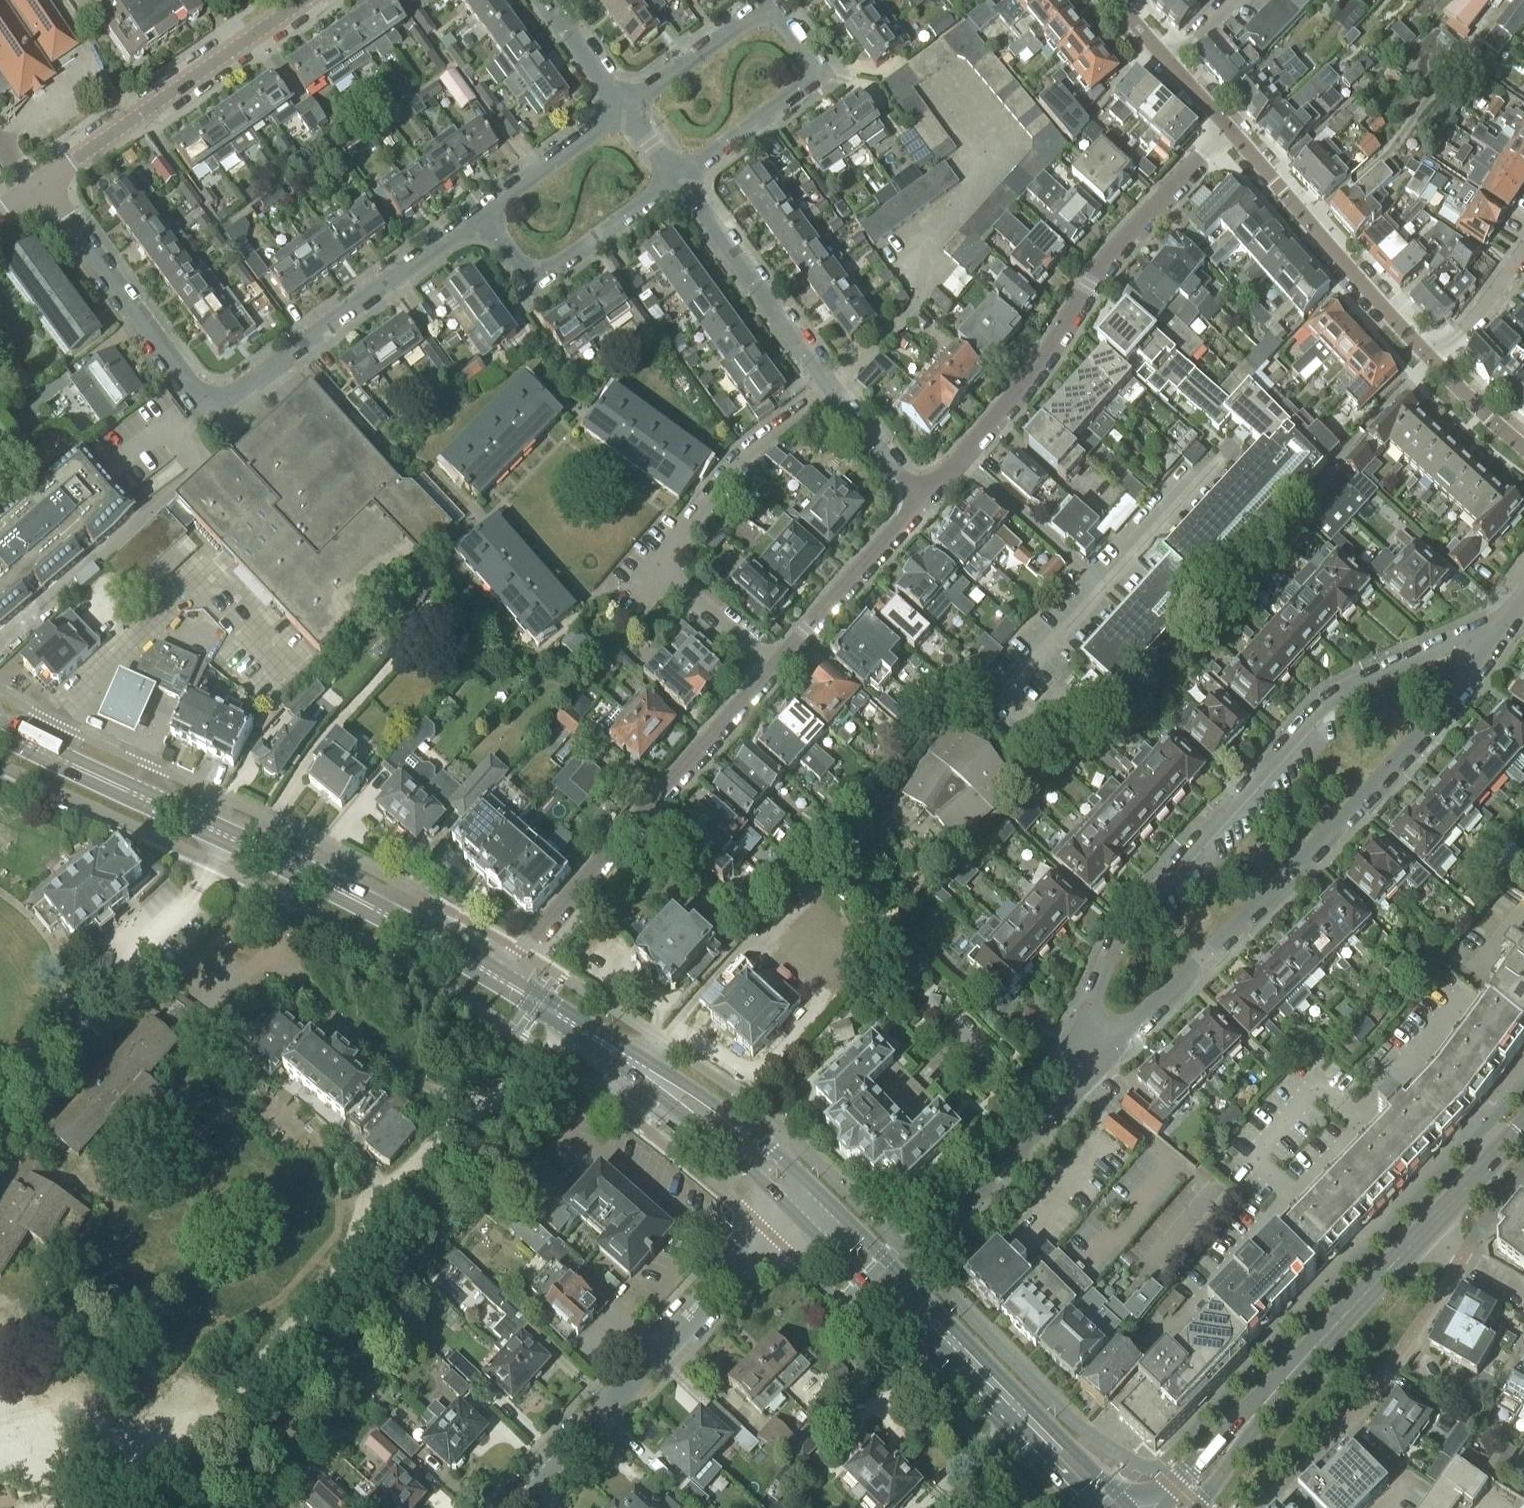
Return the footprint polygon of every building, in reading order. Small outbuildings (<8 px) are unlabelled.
[(11,91),(18,102),(52,80),(45,69),(75,49),(42,0),(0,0),(0,99),(11,91)] [(190,0),(119,0),(114,3),(95,17),(129,66),(148,52),(147,51),(146,52),(143,48),(181,22),(183,26),(181,28),(182,29),(201,16),(190,0)] [(498,1),(497,0),(460,0),(474,19),(498,1)] [(606,12),(622,0),(597,0),(606,12)] [(645,13),(635,0),(622,0),(606,12),(620,31),(645,13)] [(834,10),(848,0),(827,0),(834,10)] [(848,30),(872,12),(882,6),(878,0),(848,0),(834,10),(848,30)] [(916,9),(924,4),(921,0),(911,0),(908,3),(913,11),(916,9)] [(1026,50),(1037,43),(1043,37),(1042,37),(1070,15),(1057,0),(1049,0),(1027,18),(1010,31),(1019,44),(1004,56),(1011,64),(1026,50)] [(1027,18),(1049,0),(1012,0),(1021,11),(1004,24),(1010,31),(1027,18)] [(1153,6),(1164,17),(1175,6),(1177,7),(1184,0),(1160,0),(1153,6)] [(1164,17),(1179,32),(1201,9),(1198,6),(1204,1),(1205,0),(1184,0),(1177,7),(1175,6),(1164,17)] [(1240,58),(1236,54),(1249,42),(1261,55),(1300,15),(1290,5),(1285,0),(1276,0),(1243,32),(1232,21),(1225,28),(1227,31),(1220,37),(1218,35),(1195,57),(1217,80),(1240,58)] [(1290,5),(1300,15),(1314,1),(1312,0),(1285,0),(1290,5)] [(1338,12),(1347,2),(1344,0),(1325,0),(1338,12)] [(1484,0),(1458,0),(1443,14),(1466,33),(1473,26),(1466,19),(1484,0)] [(1513,6),(1483,45),(1499,56),(1523,24),(1523,0),(1505,0),(1513,6)] [(393,50),(402,43),(394,33),(404,26),(387,1),(367,15),(385,39),(393,50)] [(498,1),(474,19),(488,38),(512,20),(498,1)] [(987,1),(967,20),(980,34),(1001,16),(987,1)] [(1364,18),(1356,11),(1350,5),(1336,20),(1343,26),(1350,33),(1364,18)] [(896,24),(882,6),(872,12),(848,30),(863,49),(886,31),(896,24)] [(421,28),(429,21),(422,12),(414,18),(421,28)] [(645,13),(620,31),(634,50),(658,32),(645,13)] [(395,54),(393,50),(385,39),(367,15),(348,28),(365,53),(368,58),(376,52),(383,62),(395,54)] [(929,29),(936,39),(955,24),(947,15),(929,29)] [(1058,56),(1086,34),(1070,15),(1042,37),(1043,37),(1058,56)] [(502,57),(527,40),(512,20),(488,38),(502,57)] [(429,21),(421,28),(428,37),(436,31),(429,21)] [(863,49),(877,69),(911,43),(896,24),(886,31),(863,49)] [(956,57),(965,61),(983,46),(965,24),(943,40),(956,57)] [(353,77),(372,63),(368,58),(365,53),(348,28),(328,42),(346,67),(353,77)] [(426,58),(434,52),(417,28),(409,34),(426,58)] [(1359,39),(1353,32),(1341,45),(1348,51),(1359,39)] [(1075,75),(1101,53),(1086,34),(1058,56),(1075,75)] [(527,40),(502,57),(494,63),(508,83),(517,76),(541,59),(527,40)] [(947,64),(956,57),(943,40),(934,47),(947,64)] [(346,67),(328,42),(309,55),(326,80),(327,80),(334,90),(353,77),(346,67)] [(1037,43),(1026,50),(1033,59),(1043,51),(1037,43)] [(983,46),(965,61),(973,70),(991,54),(987,50),(983,46)] [(454,63),(463,56),(455,47),(447,54),(454,63)] [(938,71),(947,64),(934,47),(925,54),(938,71)] [(1278,80),(1286,72),(1284,69),(1296,59),(1288,52),(1267,70),(1270,73),(1263,79),(1259,75),(1233,99),(1244,111),(1270,88),(1269,88),(1278,80)] [(1059,88),(1065,96),(1081,83),(1091,94),(1117,72),(1101,53),(1075,75),(1068,81),(1059,88)] [(929,77),(938,71),(925,54),(916,60),(929,77)] [(985,74),(998,63),(991,54),(973,70),(976,74),(980,79),(985,74)] [(1240,58),(1217,80),(1229,93),(1261,62),(1253,54),(1244,62),(1240,58)] [(306,94),(326,80),(309,55),(289,69),(306,94)] [(463,56),(454,63),(462,73),(470,66),(463,56)] [(1463,105),(1493,64),(1483,56),(1476,58),(1474,56),(1467,65),(1478,74),(1458,102),(1463,105)] [(531,96),(555,78),(552,74),(541,59),(517,76),(531,96)] [(1256,124),(1282,101),(1278,97),(1298,78),(1297,78),(1308,68),(1300,59),(1286,72),(1278,80),(1269,88),(1270,88),(1244,111),(1256,124)] [(920,84),(929,77),(916,60),(907,67),(920,84)] [(981,80),(988,87),(1003,74),(1006,72),(998,63),(985,74),(980,79),(981,80)] [(1487,74),(1497,81),(1501,76),(1500,67),(1494,64),(1487,74)] [(1349,89),(1364,74),(1356,66),(1341,81),(1349,89)] [(405,92),(386,67),(379,73),(397,98),(405,92)] [(912,90),(920,84),(907,67),(899,73),(912,91),(912,90)] [(1330,91),(1340,82),(1327,69),(1285,108),(1262,131),(1274,144),(1313,107),(1319,102),(1330,91)] [(477,103),(455,72),(440,83),(462,113),(477,103)] [(988,87),(995,96),(1013,81),(1007,74),(1006,72),(1003,74),(988,87)] [(1058,89),(1059,88),(1068,81),(1061,72),(1051,81),(1058,89)] [(922,104),(912,90),(912,91),(899,73),(880,87),(903,118),(922,104)] [(1116,121),(1120,116),(1149,85),(1136,73),(1113,98),(1119,104),(1109,115),(1116,121)] [(555,78),(531,96),(545,115),(569,97),(555,78)] [(272,81),(253,95),(270,119),(274,126),(287,117),(283,110),(290,105),(272,81)] [(1003,105),(1021,90),(1019,88),(1013,81),(995,96),(1003,105)] [(426,93),(432,101),(443,93),(437,85),(426,93)] [(484,85),(475,92),(482,101),(491,95),(484,85)] [(1138,121),(1161,96),(1149,85),(1120,116),(1116,121),(1122,127),(1126,122),(1132,115),(1138,121)] [(1072,143),(1085,128),(1088,125),(1065,96),(1059,88),(1058,89),(1039,104),(1072,143)] [(1010,114),(1028,99),(1021,90),(1003,105),(1010,114)] [(1274,144),(1287,157),(1289,155),(1294,161),(1312,144),(1306,138),(1343,103),(1330,91),(1319,102),(1313,107),(1274,144)] [(423,107),(432,101),(426,93),(417,99),(423,107)] [(253,95),(233,108),(250,133),(270,119),(253,95)] [(491,95),(482,101),(489,111),(498,104),(491,95)] [(384,108),(389,105),(383,96),(373,104),(379,112),(384,109),(384,108)] [(1140,143),(1144,139),(1173,107),(1161,96),(1138,121),(1143,125),(1130,139),(1133,143),(1128,147),(1121,141),(1113,149),(1125,159),(1131,152),(1140,142),(1140,143)] [(843,111),(840,114),(857,138),(864,147),(865,148),(886,132),(861,98),(852,105),(850,103),(841,109),(843,111)] [(302,106),(318,127),(326,121),(311,99),(302,106)] [(1028,99),(1010,114),(1018,123),(1036,107),(1028,99)] [(1490,107),(1498,112),(1503,105),(1495,99),(1490,107)] [(1345,112),(1353,120),(1358,126),(1369,116),(1354,102),(1345,112)] [(910,127),(929,113),(922,104),(903,118),(910,127)] [(358,124),(362,130),(371,125),(358,105),(349,110),(357,124),(358,124)] [(309,133),(318,127),(302,106),(294,112),(309,133)] [(1025,132),(1043,116),(1036,107),(1018,123),(1025,132)] [(1162,143),(1185,117),(1173,107),(1144,139),(1140,143),(1147,149),(1151,145),(1156,149),(1162,143)] [(1493,120),(1498,112),(1490,107),(1485,114),(1493,120)] [(231,146),(239,157),(258,144),(250,133),(233,108),(214,122),(231,146)] [(403,121),(395,109),(385,116),(393,128),(403,121)] [(1513,115),(1508,111),(1505,116),(1508,118),(1523,129),(1523,117),(1515,111),(1513,115)] [(1334,138),(1353,120),(1345,112),(1326,130),(1334,138)] [(511,140),(521,133),(506,113),(497,120),(511,140)] [(916,136),(936,122),(929,113),(910,127),(914,132),(916,136)] [(840,114),(820,128),(837,152),(844,162),(850,158),(865,148),(864,147),(857,138),(840,114)] [(1031,138),(1033,140),(1050,125),(1043,116),(1025,132),(1031,138)] [(1431,121),(1444,131),(1448,126),(1434,116),(1431,121)] [(1504,128),(1506,129),(1501,136),(1512,144),(1523,152),(1523,129),(1508,118),(1505,116),(1501,122),(1506,126),(1504,128)] [(1162,143),(1156,149),(1168,160),(1174,154),(1197,128),(1185,117),(1162,143)] [(1374,136),(1385,127),(1379,120),(1369,129),(1374,136)] [(1437,141),(1438,140),(1444,131),(1431,121),(1423,131),(1437,141)] [(211,160),(212,160),(231,146),(214,122),(194,136),(211,160)] [(923,145),(942,132),(936,122),(916,136),(923,145)] [(1103,134),(1091,123),(1089,125),(1088,125),(1085,128),(1086,129),(1098,140),(1103,134)] [(481,124),(460,139),(478,164),(499,149),(481,124)] [(1033,140),(1033,151),(1050,167),(1068,146),(1050,125),(1033,140)] [(368,132),(374,141),(384,134),(377,126),(368,132)] [(820,128),(799,144),(824,177),(844,162),(837,152),(820,128)] [(1501,160),(1523,175),(1523,152),(1512,144),(1501,136),(1496,144),(1486,137),(1488,133),(1479,128),(1471,139),(1487,150),(1501,160)] [(454,129),(434,144),(441,153),(459,178),(478,164),(460,139),(454,129)] [(1081,135),(1097,149),(1102,143),(1098,140),(1086,129),(1081,135)] [(364,148),(374,141),(368,132),(358,140),(364,148)] [(934,160),(931,155),(923,145),(916,136),(914,132),(899,143),(919,171),(934,160)] [(931,155),(949,141),(942,132),(923,145),(931,155)] [(1113,149),(1121,141),(1110,133),(1104,140),(1113,149)] [(191,174),(204,165),(212,177),(219,172),(211,160),(194,136),(174,150),(191,174)] [(1367,161),(1380,149),(1367,136),(1355,147),(1346,155),(1345,154),(1342,157),(1308,188),(1317,199),(1322,199),(1346,177),(1341,172),(1349,165),(1353,161),(1352,160),(1360,153),(1367,161)] [(276,144),(285,156),(292,151),(284,139),(276,144)] [(318,154),(330,146),(325,139),(314,147),(318,154)] [(931,155),(934,160),(937,164),(956,151),(949,141),(931,155)] [(1342,157),(1327,141),(1317,150),(1316,148),(1310,154),(1311,155),(1293,172),(1308,188),(1342,157)] [(1083,185),(1094,195),(1106,206),(1136,174),(1102,143),(1097,149),(1082,165),(1072,176),(1083,185)] [(423,166),(422,167),(440,191),(459,178),(441,153),(434,144),(416,157),(423,166)] [(1459,153),(1467,159),(1472,152),(1464,146),(1459,153)] [(1033,151),(1025,159),(1043,175),(1043,174),(1050,167),(1033,151)] [(273,165),(264,152),(256,158),(265,170),(273,165)] [(1137,170),(1143,163),(1131,152),(1125,159),(1137,170)] [(1462,167),(1467,159),(1459,153),(1454,161),(1462,167)] [(1474,163),(1519,194),(1523,186),(1523,175),(1501,160),(1497,167),(1484,158),(1481,162),(1477,159),(1474,163)] [(1035,183),(1043,175),(1025,159),(1018,168),(1035,183)] [(1421,167),(1435,176),(1439,170),(1424,159),(1419,166),(1421,167)] [(1404,170),(1412,175),(1419,166),(1410,161),(1404,170)] [(1149,181),(1156,173),(1144,162),(1143,163),(1137,170),(1149,181)] [(166,187),(176,180),(163,163),(154,170),(166,187)] [(1386,183),(1388,185),(1399,175),(1388,163),(1381,171),(1380,169),(1354,194),(1351,190),(1329,211),(1342,226),(1375,196),(1373,194),(1386,183)] [(1508,210),(1519,194),(1474,163),(1470,168),(1475,172),(1473,175),(1485,184),(1481,191),(1508,210)] [(786,171),(792,179),(801,172),(795,164),(786,171)] [(923,195),(952,174),(945,164),(916,185),(923,195)] [(312,172),(319,181),(329,174),(322,165),(312,172)] [(1406,191),(1417,199),(1428,185),(1435,176),(1421,167),(1419,166),(1412,175),(1415,177),(1406,191)] [(422,167),(403,181),(421,205),(440,191),(422,167)] [(1028,191),(1035,183),(1018,168),(1011,176),(1028,191)] [(771,183),(762,171),(738,188),(752,207),(776,190),(777,191),(781,189),(783,187),(777,178),(771,183)] [(308,188),(319,181),(312,172),(302,180),(308,188)] [(401,220),(421,205),(403,181),(398,174),(379,188),(401,220)] [(931,205),(959,184),(952,174),(923,195),(931,205)] [(1083,185),(1070,199),(1043,174),(1043,175),(1035,183),(1053,200),(1086,228),(1101,212),(1088,201),(1094,195),(1083,185)] [(1020,200),(1027,192),(1028,191),(1011,176),(1003,184),(1020,200)] [(144,204),(143,202),(153,195),(139,177),(106,202),(120,221),(144,204)] [(799,190),(806,198),(815,191),(809,183),(799,190)] [(1070,246),(1086,228),(1053,200),(1035,183),(1028,191),(1027,192),(1045,209),(1053,217),(1044,227),(1055,237),(1058,234),(1070,246)] [(1381,191),(1388,185),(1386,183),(1373,194),(1375,196),(1342,226),(1355,240),(1381,215),(1374,209),(1386,197),(1381,191)] [(1017,203),(1020,200),(1003,184),(996,193),(1013,208),(1017,203)] [(187,202),(196,195),(188,185),(179,192),(187,202)] [(906,192),(921,212),(931,205),(923,195),(916,185),(906,192)] [(1220,226),(1246,197),(1236,186),(1229,185),(1178,240),(1194,253),(1220,226)] [(1423,206),(1426,208),(1430,201),(1436,191),(1428,185),(1417,199),(1419,200),(1418,202),(1424,206),(1423,206)] [(258,186),(246,194),(252,203),(264,195),(258,186)] [(1477,219),(1494,231),(1506,214),(1466,187),(1455,203),(1477,219)] [(270,195),(277,204),(286,198),(280,189),(270,195)] [(798,206),(791,197),(788,199),(781,189),(777,191),(776,190),(752,207),(766,227),(790,209),(791,210),(798,206)] [(218,203),(210,191),(202,196),(210,208),(218,203)] [(911,219),(921,212),(906,192),(897,199),(911,219)] [(826,198),(834,209),(841,204),(833,193),(826,198)] [(996,193),(988,201),(1006,216),(1013,208),(996,193)] [(196,195),(187,202),(193,211),(202,204),(196,195)] [(266,212),(277,204),(270,195),(260,203),(266,212)] [(873,202),(880,211),(887,206),(880,196),(873,202)] [(1234,241),(1260,212),(1246,197),(1220,226),(1228,235),(1216,246),(1203,257),(1210,264),(1211,263),(1222,252),(1234,241)] [(902,225),(911,219),(897,199),(888,205),(902,225)] [(367,207),(362,200),(343,214),(366,245),(386,231),(368,207),(367,207)] [(1461,222),(1456,229),(1484,247),(1494,231),(1477,219),(1455,203),(1449,200),(1442,210),(1461,222)] [(981,209),(998,224),(999,223),(1006,216),(988,201),(981,209)] [(814,209),(820,217),(829,210),(823,202),(814,209)] [(1360,244),(1373,258),(1409,224),(1416,218),(1419,215),(1422,213),(1426,208),(1423,206),(1424,206),(1418,202),(1415,206),(1401,220),(1400,218),(1389,228),(1383,222),(1360,244)] [(134,241),(158,223),(144,204),(120,221),(134,240),(134,241)] [(878,213),(893,232),(902,225),(888,205),(887,206),(880,211),(878,213)] [(232,215),(228,209),(218,217),(222,223),(232,215)] [(766,227),(781,246),(805,228),(805,229),(811,225),(805,217),(799,221),(797,219),(791,210),(790,209),(766,227)] [(997,226),(998,224),(981,209),(973,217),(991,233),(992,231),(995,228),(995,227),(997,226)] [(343,215),(340,211),(322,225),(347,259),(366,245),(343,214),(343,215)] [(1248,256),(1274,228),(1260,212),(1234,241),(1222,252),(1211,263),(1216,269),(1240,248),(1248,256)] [(883,239),(893,232),(878,213),(868,220),(883,239)] [(1373,258),(1386,272),(1410,250),(1404,244),(1415,234),(1423,224),(1430,218),(1422,213),(1419,215),(1416,218),(1409,224),(1373,258)] [(1006,216),(999,223),(1002,225),(1010,232),(1017,238),(1052,271),(1057,265),(1056,264),(1066,253),(1052,240),(1055,237),(1044,227),(1033,240),(1023,231),(1016,225),(1008,218),(1006,216)] [(983,241),(991,233),(973,217),(966,226),(975,233),(983,241)] [(874,246),(883,239),(868,220),(859,226),(874,246)] [(828,228),(834,236),(843,228),(838,221),(828,228)] [(173,243),(172,242),(158,223),(134,241),(148,259),(149,260),(173,243)] [(992,231),(1010,246),(1019,255),(1011,264),(1036,286),(1047,275),(1048,275),(1052,271),(1017,238),(1010,232),(1002,225),(999,223),(998,224),(997,226),(995,227),(995,228),(992,231)] [(328,273),(329,273),(347,259),(322,225),(303,239),(328,273)] [(1436,248),(1441,253),(1445,248),(1457,237),(1448,231),(1438,225),(1422,239),(1410,250),(1386,272),(1391,278),(1391,279),(1399,287),(1401,288),(1403,286),(1405,287),(1411,282),(1409,280),(1425,265),(1430,260),(1424,254),(1433,245),(1436,248)] [(983,241),(975,233),(966,226),(959,234),(967,241),(976,249),(983,241)] [(211,243),(219,237),(213,227),(204,234),(211,243)] [(781,246),(795,265),(819,248),(805,229),(805,228),(781,246)] [(1230,287),(1237,295),(1249,283),(1261,271),(1287,243),(1274,228),(1248,256),(1256,265),(1243,276),(1230,287)] [(238,237),(233,229),(225,234),(244,260),(253,254),(245,243),(240,235),(238,237)] [(149,260),(162,279),(186,261),(179,251),(188,244),(182,234),(172,242),(173,243),(149,260)] [(856,249),(866,241),(861,234),(851,242),(856,249)] [(943,252),(951,259),(967,241),(959,234),(943,252)] [(662,273),(685,256),(671,236),(648,253),(657,266),(650,271),(655,278),(662,273)] [(219,237),(211,243),(226,263),(234,257),(219,237)] [(1432,325),(1437,325),(1455,309),(1453,307),(1475,285),(1464,274),(1480,253),(1457,237),(1445,248),(1441,253),(1428,270),(1432,274),(1434,277),(1410,301),(1432,325)] [(284,253),(309,287),(328,273),(303,239),(284,253)] [(795,265),(809,284),(832,267),(842,260),(828,241),(819,248),(795,265)] [(960,267),(976,249),(967,241),(951,259),(960,267)] [(1163,259),(1203,292),(1209,284),(1198,274),(1204,267),(1176,243),(1163,259)] [(1267,277),(1274,286),(1301,258),(1287,243),(1261,271),(1249,283),(1237,295),(1241,300),(1254,288),(1267,277)] [(72,358),(101,337),(35,247),(6,268),(72,358)] [(288,302),(308,288),(309,287),(284,253),(273,260),(281,270),(271,278),(288,302)] [(870,268),(880,261),(875,254),(865,261),(870,268)] [(259,282),(260,281),(269,274),(255,255),(244,263),(259,282)] [(685,256),(662,273),(676,292),(700,275),(685,256)] [(970,256),(960,267),(971,277),(981,266),(970,256)] [(1254,307),(1247,313),(1263,329),(1272,321),(1270,320),(1277,313),(1276,312),(1288,302),(1314,273),(1301,258),(1274,286),(1283,295),(1261,314),(1254,307)] [(1198,314),(1210,299),(1203,293),(1203,292),(1163,259),(1151,274),(1187,304),(1198,314)] [(205,266),(195,273),(186,261),(162,279),(177,298),(201,281),(210,274),(205,266)] [(1020,316),(1036,298),(1002,267),(997,263),(989,273),(1002,284),(994,293),(1020,316)] [(233,272),(238,278),(240,281),(248,275),(242,266),(233,272)] [(809,284),(823,304),(847,286),(853,282),(847,274),(841,278),(834,268),(832,267),(809,284)] [(884,287),(894,280),(889,273),(879,281),(884,287)] [(1270,336),(1282,347),(1289,340),(1277,327),(1296,310),(1302,316),(1329,290),(1314,273),(1288,302),(1276,312),(1277,313),(1270,320),(1272,321),(1263,329),(1270,336)] [(191,318),(215,300),(225,293),(210,274),(201,281),(177,298),(177,299),(191,318)] [(462,312),(486,294),(471,274),(440,296),(446,304),(453,299),(462,312)] [(1187,331),(1200,315),(1198,314),(1187,304),(1151,274),(1137,290),(1187,331)] [(248,275),(240,281),(254,301),(262,295),(248,275)] [(690,312),(714,295),(700,275),(676,292),(690,312)] [(633,293),(643,286),(638,279),(628,287),(633,293)] [(823,304),(837,323),(861,306),(867,301),(853,282),(847,286),(823,304)] [(630,313),(625,307),(608,283),(588,297),(605,321),(610,328),(629,314),(630,313)] [(951,299),(943,292),(940,290),(931,300),(947,315),(957,304),(951,299)] [(1187,331),(1137,290),(1125,305),(1153,328),(1158,321),(1167,329),(1161,336),(1191,361),(1204,346),(1187,331)] [(648,291),(640,297),(644,303),(652,297),(648,291)] [(191,318),(205,337),(229,319),(239,312),(225,293),(215,300),(191,318)] [(899,307),(900,306),(909,300),(903,293),(893,300),(899,307)] [(501,315),(486,294),(462,312),(453,318),(468,339),(477,332),(477,333),(501,315)] [(714,295),(690,312),(704,331),(728,314),(714,295)] [(584,336),(605,321),(588,297),(567,312),(584,336)] [(642,304),(648,313),(658,305),(652,297),(642,304)] [(629,314),(643,334),(653,327),(638,307),(638,308),(633,301),(625,307),(630,313),(629,314)] [(977,322),(1006,347),(1011,342),(1010,341),(1022,328),(993,302),(977,321),(977,322)] [(861,306),(837,323),(851,342),(875,325),(861,306)] [(1319,344),(1343,320),(1330,306),(1305,330),(1312,337),(1299,349),(1299,354),(1304,359),(1307,356),(1319,344)] [(428,330),(437,323),(426,307),(416,314),(428,330)] [(1505,314),(1496,324),(1463,359),(1476,372),(1512,335),(1523,322),(1523,310),(1522,308),(1511,320),(1505,314)] [(546,328),(549,332),(570,360),(591,345),(584,336),(567,312),(546,328)] [(1127,312),(1098,345),(1167,405),(1176,394),(1219,431),(1231,418),(1269,451),(1169,561),(1172,563),(1082,660),(1118,692),(1208,594),(1208,595),(1290,506),(1309,484),(1328,463),(1326,462),(1304,439),(1303,438),(1290,425),(1277,412),(1264,398),(1248,382),(1244,386),(1230,402),(1218,392),(1188,365),(1127,312)] [(728,314),(704,331),(713,343),(706,348),(712,356),(719,351),(742,334),(728,314)] [(501,315),(477,333),(485,343),(475,350),(483,360),(516,336),(501,315)] [(1000,354),(1006,347),(977,322),(977,321),(970,315),(962,323),(969,330),(959,342),(987,366),(998,353),(1000,354)] [(655,323),(661,332),(672,325),(665,316),(655,323)] [(924,330),(929,324),(921,317),(916,324),(924,330)] [(229,319),(205,337),(220,356),(244,339),(229,319)] [(1332,358),(1356,334),(1343,320),(1319,344),(1307,356),(1304,359),(1291,371),(1299,379),(1316,362),(1322,368),(1332,358)] [(381,335),(402,362),(422,347),(427,355),(441,374),(450,368),(430,340),(422,346),(405,322),(383,338),(381,335)] [(1521,349),(1523,345),(1523,322),(1512,335),(1476,372),(1489,386),(1512,359),(1513,360),(1521,349)] [(742,334),(719,351),(727,362),(720,367),(726,375),(733,370),(756,354),(757,353),(742,334)] [(1332,358),(1322,368),(1327,374),(1320,380),(1328,388),(1335,381),(1345,371),(1369,348),(1356,334),(1332,358)] [(381,377),(402,362),(381,335),(373,342),(375,344),(363,353),(381,377)] [(451,351),(461,344),(456,336),(445,343),(451,351)] [(669,343),(676,352),(686,345),(680,336),(669,343)] [(1258,348),(1269,360),(1282,347),(1270,336),(1258,348)] [(905,350),(911,344),(903,337),(898,344),(905,350)] [(1246,362),(1257,373),(1266,363),(1269,360),(1258,348),(1246,362)] [(1345,371),(1335,381),(1341,387),(1334,394),(1341,402),(1345,398),(1358,385),(1382,362),(1369,348),(1345,371)] [(939,369),(968,394),(986,374),(956,349),(948,357),(943,353),(933,364),(939,369)] [(1521,349),(1513,360),(1512,359),(1489,386),(1501,398),(1523,371),(1523,352),(1521,349)] [(616,359),(610,352),(602,358),(608,365),(616,359)] [(104,428),(126,411),(123,407),(142,393),(113,353),(71,383),(104,428)] [(361,392),(381,377),(363,353),(343,367),(361,392)] [(726,375),(725,376),(739,395),(740,395),(747,390),(748,389),(771,372),(757,353),(756,354),(733,370),(726,375)] [(685,361),(691,370),(701,362),(695,354),(685,361)] [(1146,392),(1104,356),(1089,373),(1117,398),(1128,409),(1130,410),(1146,392)] [(483,369),(476,359),(454,374),(461,384),(483,369)] [(1233,375),(1244,386),(1248,382),(1257,373),(1246,362),(1238,370),(1233,375)] [(1358,385),(1345,398),(1358,412),(1372,399),(1395,376),(1382,362),(1358,385)] [(1257,373),(1248,382),(1264,398),(1273,389),(1274,388),(1261,375),(1269,366),(1266,363),(1257,373)] [(949,416),(968,394),(939,369),(931,377),(926,372),(914,385),(949,416)] [(1501,398),(1517,411),(1523,403),(1523,371),(1501,398)] [(761,423),(775,413),(769,404),(785,392),(771,372),(748,389),(747,390),(740,395),(761,423)] [(1128,409),(1117,398),(1089,373),(1073,390),(1114,425),(1128,409)] [(697,381),(703,389),(714,382),(708,374),(697,381)] [(1230,402),(1244,386),(1233,375),(1218,392),(1230,402)] [(511,394),(549,431),(562,417),(540,395),(544,391),(528,376),(511,394)] [(229,452),(177,501),(165,512),(166,513),(185,534),(197,523),(322,654),(449,530),(411,489),(402,488),(311,384),(234,457),(229,452)] [(931,436),(949,416),(914,385),(904,396),(910,401),(902,411),(931,436)] [(600,445),(631,402),(612,388),(599,406),(602,409),(585,433),(600,445)] [(405,411),(415,405),(404,389),(395,396),(405,411)] [(1273,389),(1264,398),(1277,412),(1286,403),(1273,389)] [(357,390),(346,400),(376,432),(387,422),(357,390)] [(1073,390),(1059,407),(1087,432),(1101,444),(1116,427),(1114,425),(1073,390)] [(712,400),(718,409),(728,401),(722,393),(712,400)] [(535,446),(549,431),(511,394),(496,408),(535,446)] [(1374,461),(1384,451),(1385,452),(1390,447),(1417,416),(1419,414),(1404,400),(1402,400),(1401,401),(1402,402),(1370,438),(1345,465),(1358,478),(1360,479),(1372,466),(1375,462),(1374,461)] [(631,402),(600,445),(616,457),(648,414),(631,402)] [(1290,425),(1297,418),(1299,416),(1286,402),(1286,403),(1277,412),(1290,425)] [(1059,407),(1044,424),(1072,449),(1086,460),(1085,461),(1086,462),(1101,445),(1086,433),(1087,432),(1059,407)] [(521,459),(535,446),(496,408),(483,422),(521,459)] [(12,410),(1,418),(9,428),(20,421),(12,410)] [(616,457),(632,468),(664,426),(648,414),(616,457)] [(1422,441),(1434,428),(1423,418),(1421,420),(1417,416),(1390,447),(1405,461),(1416,449),(1415,448),(1415,445),(1418,441),(1422,441)] [(1303,438),(1311,431),(1297,418),(1290,425),(1303,438)] [(469,436),(508,473),(521,459),(483,422),(469,436)] [(1304,439),(1326,462),(1342,445),(1319,422),(1311,431),(1303,438),(1304,439)] [(22,455),(38,474),(78,442),(62,423),(22,455)] [(1024,445),(1066,482),(1085,461),(1086,460),(1072,449),(1044,424),(1024,445)] [(648,480),(680,437),(664,426),(632,468),(648,480)] [(1437,455),(1449,442),(1439,433),(1437,434),(1432,430),(1434,428),(1422,441),(1418,441),(1415,445),(1415,448),(1416,449),(1405,461),(1419,474),(1430,462),(1429,458),(1433,454),(1436,454),(1437,455)] [(1198,439),(1190,432),(1174,449),(1183,456),(1198,439)] [(494,487),(508,473),(469,436),(456,450),(494,487)] [(664,492),(695,448),(680,437),(648,480),(664,492)] [(1433,488),(1462,457),(1464,455),(1454,447),(1452,449),(1447,444),(1449,442),(1437,455),(1436,454),(1433,454),(1429,458),(1430,462),(1419,474),(1433,488)] [(664,492),(680,503),(692,486),(698,478),(702,481),(715,463),(695,448),(664,492)] [(1192,470),(1205,455),(1196,448),(1183,462),(1192,470)] [(781,469),(788,461),(775,449),(766,456),(781,469)] [(480,501),(494,487),(456,450),(438,468),(453,483),(457,479),(480,501)] [(1160,468),(1165,472),(1166,473),(1181,456),(1173,450),(1159,467),(1160,468)] [(135,515),(83,454),(0,524),(0,630),(31,603),(24,595),(36,585),(43,593),(83,559),(76,551),(88,541),(95,549),(135,515)] [(1003,470),(1002,471),(1005,473),(1003,476),(1025,496),(1031,501),(1042,489),(1045,492),(1050,497),(1057,489),(1020,456),(1013,463),(1012,464),(1010,462),(1003,470)] [(1462,457),(1433,488),(1449,502),(1477,472),(1479,469),(1469,460),(1467,463),(1462,457)] [(788,461),(781,469),(808,493),(817,502),(847,528),(853,521),(856,521),(861,516),(860,513),(862,511),(855,504),(856,503),(858,500),(858,495),(844,482),(839,483),(828,495),(815,485),(818,482),(818,476),(811,471),(806,471),(790,458),(788,461)] [(1372,466),(1360,479),(1372,491),(1378,484),(1372,479),(1382,468),(1375,462),(1372,466)] [(1402,470),(1398,465),(1389,474),(1390,475),(1394,479),(1402,470)] [(753,472),(744,481),(757,492),(765,483),(753,472)] [(1477,472),(1449,502),(1465,517),(1493,487),(1495,484),(1485,475),(1482,477),(1477,472)] [(1390,475),(1378,488),(1382,491),(1394,479),(1390,475)] [(1358,478),(1348,488),(1350,490),(1367,505),(1376,495),(1372,491),(1360,479),(1358,478)] [(1409,493),(1417,483),(1413,479),(1404,488),(1409,493)] [(1312,526),(1332,505),(1309,484),(1290,506),(1312,526)] [(1141,509),(1151,497),(1140,487),(1129,499),(1141,509)] [(1493,487),(1465,517),(1478,529),(1478,530),(1508,497),(1499,488),(1497,490),(1493,487)] [(1368,506),(1350,490),(1348,488),(1332,505),(1312,526),(1312,527),(1314,529),(1332,544),(1338,537),(1352,523),(1368,506)] [(1420,501),(1424,506),(1432,497),(1428,493),(1420,501)] [(1003,529),(1009,522),(980,496),(965,514),(979,526),(981,524),(995,537),(994,539),(1007,550),(1026,568),(1034,560),(1029,555),(1021,549),(1023,547),(1015,540),(1003,529)] [(1477,563),(1510,528),(1512,530),(1522,520),(1520,518),(1523,513),(1523,512),(1523,511),(1523,510),(1511,498),(1510,499),(1508,497),(1478,530),(1478,529),(1461,547),(1477,563)] [(1128,498),(1100,528),(1088,542),(1087,542),(1095,549),(1096,550),(1112,532),(1117,536),(1140,509),(1128,498)] [(1095,549),(1087,542),(1088,542),(1100,528),(1069,500),(1046,526),(1066,543),(1066,542),(1086,560),(1095,549)] [(801,520),(800,521),(802,522),(830,547),(838,538),(841,538),(846,533),(846,529),(847,528),(817,502),(801,520)] [(1447,512),(1442,507),(1435,516),(1439,520),(1447,512)] [(731,508),(724,517),(732,524),(740,516),(731,508)] [(797,528),(802,522),(800,521),(801,520),(793,513),(790,510),(784,517),(787,520),(797,528)] [(127,590),(127,589),(185,534),(166,513),(107,569),(127,590)] [(979,526),(965,514),(950,530),(966,544),(964,546),(977,558),(979,556),(992,567),(1007,550),(994,539),(995,537),(981,524),(979,526)] [(767,538),(779,549),(807,574),(822,556),(799,536),(794,532),(796,530),(784,519),(767,538)] [(1284,544),(1295,532),(1283,520),(1271,532),(1284,544)] [(455,553),(472,572),(511,537),(498,522),(476,542),(472,537),(455,553)] [(983,577),(992,567),(979,556),(977,558),(964,546),(966,544),(950,530),(935,547),(964,572),(970,566),(983,577)] [(1384,551),(1384,552),(1400,567),(1432,595),(1449,577),(1417,548),(1400,532),(1393,539),(1410,555),(1400,566),(1384,551)] [(485,587),(524,551),(511,537),(472,572),(485,587)] [(1338,537),(1332,544),(1342,555),(1346,559),(1354,551),(1338,537)] [(791,592),(807,574),(779,549),(767,538),(749,559),(761,570),(763,568),(779,581),(791,592)] [(1265,558),(1270,552),(1260,542),(1254,549),(1265,558)] [(1465,576),(1477,563),(1461,547),(1448,560),(1465,576)] [(1360,599),(1362,601),(1371,592),(1369,590),(1370,588),(1338,559),(1339,558),(1328,548),(1311,568),(1316,573),(1324,580),(1353,607),(1356,604),(1360,599)] [(524,551),(485,587),(498,601),(537,566),(524,551)] [(1431,596),(1432,595),(1400,567),(1384,552),(1367,569),(1413,611),(1422,602),(1423,604),(1431,595),(1431,596)] [(930,554),(913,573),(941,598),(951,607),(952,608),(964,618),(971,609),(960,599),(969,588),(958,579),(946,568),(930,554)] [(1245,556),(1237,565),(1245,572),(1252,563),(1245,556)] [(1036,579),(1047,588),(1065,567),(1055,558),(1036,579)] [(732,583),(741,591),(748,596),(743,602),(756,613),(754,616),(760,621),(767,613),(770,616),(786,598),(758,573),(748,565),(732,583)] [(510,615),(550,581),(537,566),(498,601),(510,615)] [(401,587),(421,605),(439,585),(418,567),(401,587)] [(1239,578),(1244,572),(1239,568),(1232,575),(1237,580),(1239,578)] [(1304,594),(1336,624),(1336,623),(1334,621),(1338,617),(1341,620),(1353,607),(1324,580),(1316,573),(1311,568),(1294,585),(1304,594)] [(899,595),(924,617),(923,618),(924,618),(934,628),(952,608),(951,607),(941,598),(913,573),(896,593),(899,595)] [(994,579),(993,580),(1011,596),(1017,589),(1012,585),(999,573),(994,579)] [(550,581),(510,615),(524,630),(563,596),(550,581)] [(1336,624),(1304,594),(1294,585),(1284,596),(1276,589),(1270,595),(1288,612),(1318,640),(1320,641),(1318,639),(1324,632),(1327,634),(1336,624)] [(1052,593),(1047,588),(1044,586),(1029,603),(1037,610),(1052,593)] [(555,629),(575,611),(563,596),(524,630),(540,648),(558,633),(555,629)] [(911,650),(915,653),(931,635),(893,601),(888,607),(882,607),(876,614),(878,619),(877,620),(911,650)] [(1200,630),(1216,613),(1207,605),(1191,622),(1200,630)] [(1255,617),(1264,625),(1269,619),(1260,611),(1255,617)] [(1310,652),(1320,641),(1318,640),(1288,612),(1272,630),(1303,659),(1304,659),(1302,656),(1308,650),(1310,652)] [(43,653),(26,669),(33,676),(38,681),(40,679),(49,688),(53,684),(54,686),(58,686),(62,686),(73,675),(90,659),(102,647),(72,616),(70,615),(53,630),(55,632),(44,641),(38,647),(41,650),(43,653)] [(890,665),(901,653),(868,623),(850,642),(892,680),(899,672),(890,665)] [(705,693),(723,673),(708,659),(715,652),(683,625),(676,632),(682,639),(672,651),(681,659),(674,666),(705,693)] [(1253,636),(1244,628),(1239,633),(1248,642),(1253,636)] [(998,629),(990,638),(1000,646),(1008,637),(998,629)] [(573,656),(586,640),(573,630),(560,645),(573,656)] [(1272,630),(1255,649),(1286,678),(1288,676),(1285,674),(1291,667),(1294,670),(1303,659),(1272,630)] [(841,641),(831,652),(832,653),(842,662),(840,664),(837,668),(864,693),(870,686),(879,694),(892,680),(850,642),(846,639),(841,641)] [(199,662),(161,645),(144,660),(143,660),(142,661),(144,662),(135,681),(154,690),(180,701),(180,702),(181,703),(199,662)] [(1160,647),(1153,654),(1165,665),(1172,658),(1160,647)] [(1278,687),(1286,678),(1255,649),(1239,666),(1272,696),(1272,695),(1269,692),(1275,685),(1278,687)] [(995,660),(988,654),(985,652),(972,667),(982,676),(995,660)] [(614,661),(631,677),(637,669),(620,654),(614,661)] [(705,693),(674,666),(662,655),(644,676),(686,714),(705,693)] [(912,656),(906,663),(916,673),(923,666),(912,656)] [(1221,672),(1212,664),(1207,669),(1216,678),(1221,672)] [(1255,714),(1272,696),(1239,666),(1222,684),(1255,714)] [(961,699),(982,676),(972,667),(951,691),(961,699)] [(816,686),(815,687),(844,714),(852,721),(869,702),(861,695),(832,669),(823,678),(821,679),(816,684),(816,686)] [(1090,674),(1070,696),(1080,704),(1100,683),(1090,674)] [(136,732),(154,690),(135,681),(125,677),(107,719),(136,732)] [(285,709),(284,711),(296,722),(325,693),(313,681),(285,709)] [(1521,688),(1518,686),(1512,696),(1514,698),(1512,700),(1523,709),(1523,683),(1521,688)] [(802,708),(828,731),(844,714),(815,687),(805,699),(808,701),(802,708)] [(618,709),(657,744),(658,743),(661,741),(663,740),(668,735),(668,733),(675,725),(662,713),(664,710),(664,709),(650,697),(647,694),(644,696),(641,694),(623,713),(618,709)] [(1108,713),(1111,716),(1116,721),(1128,708),(1125,705),(1131,698),(1126,694),(1122,698),(1108,713)] [(1202,716),(1232,744),(1243,733),(1241,731),(1247,724),(1216,696),(1208,704),(1211,707),(1202,716)] [(903,715),(884,698),(878,705),(897,722),(903,715)] [(223,714),(200,702),(192,699),(173,738),(191,747),(191,748),(203,754),(223,714)] [(284,711),(285,709),(277,701),(255,726),(263,734),(284,711)] [(223,714),(203,754),(215,761),(216,760),(234,769),(254,729),(237,721),(240,714),(226,707),(223,714)] [(824,737),(793,708),(776,727),(807,756),(827,773),(836,764),(816,746),(824,737)] [(608,733),(605,737),(624,754),(627,752),(640,764),(657,744),(618,709),(602,728),(608,733)] [(1486,727),(1517,755),(1523,747),(1523,727),(1504,709),(1502,711),(1500,709),(1492,718),(1494,720),(1488,727),(1487,726),(1486,727)] [(586,726),(573,715),(567,710),(557,721),(576,738),(586,726)] [(1197,712),(1180,731),(1214,761),(1220,754),(1222,755),(1232,744),(1202,716),(1197,712)] [(1111,716),(1097,731),(1104,738),(1118,723),(1116,721),(1111,716)] [(397,824),(398,826),(427,794),(444,775),(442,774),(436,780),(435,779),(435,771),(429,766),(423,766),(413,758),(426,743),(430,743),(436,737),(435,729),(426,721),(381,770),(396,784),(383,798),(386,800),(379,808),(387,816),(387,820),(392,825),(397,824)] [(263,748),(255,760),(256,761),(264,766),(263,768),(266,771),(266,772),(266,775),(272,779),(276,778),(277,779),(278,780),(290,764),(294,767),(299,760),(294,757),(305,742),(313,732),(300,722),(292,733),(281,747),(271,739),(264,749),(263,748)] [(1166,733),(1157,725),(1152,730),(1161,738),(1166,733)] [(827,773),(807,756),(776,727),(758,747),(790,775),(800,764),(819,782),(827,773)] [(1504,775),(1519,788),(1523,782),(1523,780),(1518,775),(1523,769),(1523,761),(1523,760),(1517,755),(1486,727),(1474,741),(1478,744),(1475,747),(1474,748),(1504,775)] [(990,768),(974,754),(977,746),(953,730),(931,754),(934,758),(924,767),(923,768),(904,797),(925,811),(929,810),(938,818),(938,822),(953,842),(980,821),(980,819),(989,809),(993,811),(1015,787),(997,764),(990,768)] [(851,740),(841,731),(835,738),(845,747),(851,740)] [(342,809),(367,779),(354,769),(358,763),(351,758),(358,749),(338,733),(315,762),(322,768),(310,783),(342,809)] [(894,751),(903,758),(916,743),(907,735),(894,751)] [(1173,740),(1156,758),(1185,786),(1188,788),(1205,769),(1173,740)] [(1080,752),(1071,744),(1067,748),(1066,750),(1075,758),(1080,752)] [(1456,764),(1488,793),(1504,775),(1474,748),(1471,746),(1462,757),(1464,759),(1458,766),(1456,764)] [(735,774),(766,801),(783,782),(752,754),(740,767),(741,767),(735,774)] [(576,778),(589,763),(580,755),(567,770),(576,778)] [(452,806),(467,820),(494,788),(508,772),(491,758),(461,791),(444,775),(427,794),(398,826),(399,827),(399,831),(404,836),(408,834),(417,842),(424,834),(427,836),(430,833),(434,837),(438,832),(434,828),(444,817),(443,816),(452,806)] [(1156,758),(1139,776),(1171,805),(1181,794),(1179,793),(1185,786),(1156,758)] [(874,772),(885,781),(896,769),(886,759),(874,772)] [(1133,769),(1124,761),(1119,766),(1128,774),(1133,769)] [(607,780),(607,779),(589,763),(576,778),(571,784),(589,800),(607,780)] [(1056,782),(1065,772),(1055,764),(1046,774),(1056,782)] [(1449,777),(1442,784),(1472,812),(1488,793),(1456,764),(1446,775),(1449,777)] [(786,819),(766,801),(735,774),(729,781),(728,780),(717,793),(769,839),(786,819)] [(1139,776),(1123,794),(1153,821),(1155,823),(1165,812),(1163,810),(1169,804),(1171,805),(1139,776)] [(876,792),(865,782),(855,794),(866,803),(876,792)] [(1425,800),(1424,800),(1456,829),(1472,812),(1442,784),(1440,782),(1431,793),(1433,795),(1427,802),(1425,800)] [(1034,808),(1050,790),(1043,783),(1026,801),(1034,808)] [(464,834),(452,848),(477,872),(519,826),(521,823),(522,822),(532,809),(504,785),(498,792),(487,804),(488,805),(464,834)] [(1109,789),(1097,802),(1107,811),(1137,839),(1139,841),(1149,830),(1147,828),(1153,821),(1123,794),(1116,787),(1112,792),(1109,789)] [(1508,801),(1499,793),(1494,799),(1503,807),(1508,801)] [(1094,812),(1084,823),(1121,856),(1121,857),(1123,859),(1133,847),(1131,846),(1137,839),(1107,811),(1097,802),(1092,798),(1086,805),(1094,812)] [(1411,819),(1411,820),(1440,847),(1456,829),(1424,800),(1414,811),(1416,813),(1411,819)] [(1026,802),(1011,819),(1026,832),(1041,816),(1026,802)] [(698,814),(699,821),(739,857),(743,861),(761,841),(746,827),(745,829),(715,803),(708,810),(702,809),(698,814)] [(1492,819),(1483,811),(1478,817),(1487,825),(1492,819)] [(1408,818),(1391,836),(1441,882),(1446,877),(1447,876),(1441,871),(1452,858),(1446,852),(1440,847),(1411,820),(1408,818)] [(692,837),(682,848),(724,885),(735,872),(734,871),(743,861),(739,857),(699,821),(690,830),(692,837)] [(503,898),(504,897),(546,850),(532,837),(529,840),(521,832),(527,826),(522,822),(521,823),(519,826),(477,872),(489,883),(488,891),(495,898),(501,896),(503,898)] [(1083,822),(1067,839),(1077,849),(1105,875),(1107,877),(1108,877),(1121,863),(1118,860),(1121,857),(1121,856),(1084,823),(1083,822)] [(994,856),(1014,834),(1005,826),(985,848),(994,856)] [(546,850),(504,897),(527,917),(534,917),(543,907),(565,881),(566,880),(572,872),(557,860),(572,842),(572,839),(563,830),(554,840),(546,850)] [(1061,867),(1091,895),(1092,893),(1094,895),(1103,886),(1101,883),(1107,877),(1105,875),(1077,849),(1067,839),(1050,857),(1061,867)] [(1374,851),(1364,862),(1393,890),(1399,895),(1408,885),(1417,894),(1430,879),(1401,853),(1396,858),(1382,845),(1376,852),(1374,851)] [(1450,848),(1446,852),(1452,858),(1456,860),(1460,855),(1451,847),(1450,848)] [(142,875),(121,849),(102,865),(100,863),(81,878),(80,877),(74,877),(66,883),(64,888),(66,890),(47,906),(47,907),(36,916),(51,934),(62,925),(77,943),(96,928),(102,935),(117,923),(111,916),(131,900),(123,891),(142,875)] [(969,864),(977,871),(983,865),(975,857),(969,864)] [(1383,900),(1393,890),(1364,862),(1354,873),(1355,874),(1348,881),(1378,910),(1386,903),(1383,900)] [(782,873),(793,883),(801,874),(790,864),(782,873)] [(968,865),(952,882),(962,891),(977,874),(968,865)] [(1023,883),(1023,884),(1049,908),(1053,907),(1057,910),(1055,914),(1066,924),(1069,927),(1086,908),(1047,872),(1040,869),(1031,891),(1023,883)] [(1474,910),(1490,892),(1479,881),(1463,899),(1474,910)] [(1032,902),(1021,914),(1034,925),(1038,924),(1041,927),(1040,931),(1051,941),(1066,924),(1055,914),(1057,910),(1053,907),(1049,908),(1023,884),(1018,889),(1032,902)] [(934,898),(943,905),(950,898),(941,890),(934,898)] [(1325,910),(1354,939),(1371,921),(1340,890),(1323,907),(1325,910)] [(1307,926),(1308,926),(1336,956),(1354,939),(1325,910),(1318,916),(1317,914),(1306,925),(1307,926)] [(1404,923),(1390,911),(1385,916),(1393,924),(1392,925),(1398,930),(1404,923)] [(723,951),(680,913),(675,918),(674,917),(636,959),(637,960),(636,961),(637,968),(646,976),(652,975),(654,974),(660,980),(656,984),(666,993),(670,989),(671,990),(677,989),(687,978),(693,984),(723,951)] [(1035,958),(1051,941),(1040,931),(1041,927),(1038,924),(1034,925),(1021,914),(1005,931),(1018,943),(1020,942),(1024,946),(1024,948),(1035,958)] [(977,937),(989,949),(1002,960),(1005,959),(1009,963),(1008,966),(1019,976),(1035,958),(1024,948),(1024,946),(1020,942),(1018,943),(1005,931),(992,920),(977,937)] [(1289,942),(1291,944),(1319,973),(1336,956),(1308,926),(1301,933),(1300,931),(1289,942)] [(1447,928),(1442,934),(1448,940),(1453,934),(1447,928)] [(187,933),(178,943),(188,952),(197,942),(187,933)] [(997,1004),(1004,1003),(1025,981),(1019,976),(1008,966),(1009,963),(1005,959),(1002,960),(989,949),(977,937),(969,946),(975,951),(965,961),(996,989),(992,993),(992,1000),(997,1004)] [(1282,948),(1272,958),(1274,959),(1303,989),(1308,995),(1320,984),(1325,978),(1319,973),(1291,944),(1284,950),(1282,948)] [(1373,958),(1359,944),(1354,950),(1368,964),(1373,958)] [(1488,1005),(1497,1012),(1523,1031),(1523,953),(1523,954),(1511,946),(1503,958),(1515,966),(1490,1003),(1488,1005)] [(753,1058),(789,1018),(746,979),(753,972),(740,959),(700,1003),(715,1017),(711,1020),(753,1058)] [(1255,975),(1257,977),(1285,1006),(1292,1012),(1294,1014),(1310,998),(1308,995),(1303,989),(1274,960),(1267,966),(1266,964),(1255,975)] [(1336,966),(1345,975),(1350,969),(1342,961),(1336,966)] [(1285,1006),(1257,977),(1253,981),(1250,978),(1237,991),(1238,992),(1265,1020),(1275,1010),(1284,1019),(1286,1017),(1292,1012),(1285,1006)] [(1325,978),(1320,984),(1328,991),(1333,986),(1325,978)] [(1221,1008),(1219,1010),(1247,1038),(1265,1020),(1238,992),(1231,998),(1228,996),(1227,997),(1218,1006),(1221,1008)] [(1398,1000),(1389,993),(1381,1002),(1390,1009),(1398,1000)] [(219,1024),(182,997),(165,1017),(203,1046),(219,1024)] [(1497,1012),(1488,1005),(1485,1002),(1483,1006),(1484,1006),(1433,1082),(1430,1084),(1417,1098),(1405,1111),(1392,1097),(1378,1112),(1392,1126),(1280,1242),(1317,1276),(1469,1117),(1471,1115),(1484,1098),(1523,1045),(1523,1031),(1497,1012)] [(1379,1006),(1369,1017),(1377,1024),(1387,1013),(1379,1006)] [(103,1041),(119,1023),(107,1012),(91,1030),(103,1041)] [(1293,1025),(1299,1020),(1292,1012),(1286,1017),(1293,1025)] [(310,1040),(281,1017),(271,1029),(264,1022),(257,1031),(255,1030),(248,1038),(257,1046),(246,1060),(273,1082),(285,1067),(287,1068),(285,1071),(287,1073),(288,1072),(344,1119),(344,1120),(346,1122),(347,1122),(362,1134),(364,1132),(372,1139),(366,1146),(370,1152),(385,1164),(391,1167),(417,1136),(413,1130),(400,1119),(410,1107),(395,1094),(388,1102),(373,1089),(374,1089),(354,1071),(359,1065),(339,1048),(333,1055),(313,1037),(310,1040)] [(1193,1035),(1220,1063),(1238,1046),(1211,1017),(1193,1035)] [(1363,1019),(1356,1027),(1367,1037),(1374,1028),(1363,1019)] [(854,1040),(849,1022),(828,1028),(834,1047),(854,1040)] [(146,1082),(177,1047),(152,1024),(111,1070),(106,1066),(90,1085),(94,1089),(53,1135),(79,1158),(110,1122),(145,1153),(179,1114),(188,1122),(206,1102),(186,1085),(169,1104),(146,1082)] [(1265,1030),(1280,1046),(1285,1041),(1270,1025),(1265,1030)] [(1203,1080),(1220,1063),(1193,1035),(1175,1052),(1203,1080)] [(911,1137),(866,1089),(893,1063),(872,1042),(816,1096),(836,1116),(826,1126),(842,1142),(841,1143),(840,1151),(850,1161),(859,1159),(874,1175),(883,1166),(903,1186),(959,1132),(938,1111),(911,1137)] [(1362,1050),(1353,1042),(1342,1055),(1351,1063),(1362,1050)] [(1186,1097),(1203,1080),(1175,1052),(1159,1067),(1157,1064),(1155,1066),(1186,1097)] [(1226,1068),(1235,1077),(1240,1072),(1232,1063),(1226,1068)] [(1168,1113),(1186,1097),(1155,1066),(1138,1082),(1159,1103),(1153,1109),(1167,1120),(1171,1116),(1168,1113)] [(1214,1080),(1209,1085),(1218,1094),(1227,1103),(1233,1098),(1224,1088),(1223,1089),(1214,1080)] [(1150,1112),(1132,1096),(1121,1109),(1142,1127),(1156,1139),(1167,1127),(1164,1124),(1167,1120),(1153,1109),(1150,1112)] [(1192,1102),(1201,1110),(1206,1105),(1197,1096),(1192,1102)] [(1223,1137),(1239,1119),(1230,1111),(1214,1129),(1223,1137)] [(1133,1156),(1144,1144),(1113,1118),(1103,1131),(1133,1156)] [(6,1270),(29,1235),(62,1257),(88,1216),(41,1186),(41,1185),(38,1184),(47,1170),(31,1160),(12,1190),(14,1192),(6,1205),(0,1216),(0,1266),(6,1270)] [(578,1196),(538,1160),(511,1190),(559,1235),(570,1224),(564,1218),(570,1211),(606,1244),(599,1252),(631,1279),(650,1258),(652,1260),(655,1257),(652,1255),(665,1240),(664,1240),(672,1231),(614,1181),(615,1179),(603,1168),(578,1196)] [(1521,1195),(1498,1223),(1504,1227),(1497,1236),(1497,1241),(1498,1248),(1510,1258),(1523,1270),(1523,1197),(1521,1195)] [(496,1201),(484,1215),(496,1226),(508,1212),(496,1201)] [(598,1315),(605,1307),(573,1278),(584,1266),(526,1212),(523,1216),(509,1231),(549,1268),(528,1291),(547,1308),(537,1318),(566,1344),(575,1334),(578,1337),(593,1320),(597,1315),(598,1315)] [(1285,1315),(1292,1307),(1289,1304),(1317,1276),(1280,1242),(1276,1238),(1208,1309),(1215,1315),(1248,1347),(1282,1312),(1285,1315)] [(1002,1312),(1058,1256),(1048,1245),(1031,1262),(1008,1239),(998,1249),(998,1248),(966,1279),(1001,1313),(1001,1312),(1002,1312)] [(1059,1325),(1058,1324),(1092,1290),(1058,1256),(1002,1312),(1005,1316),(1005,1317),(1036,1348),(1059,1325)] [(472,1285),(471,1286),(507,1318),(493,1333),(501,1340),(494,1349),(497,1352),(503,1358),(504,1357),(531,1382),(532,1381),(536,1381),(537,1381),(541,1376),(541,1375),(541,1372),(545,1367),(548,1363),(522,1338),(520,1336),(522,1334),(521,1332),(532,1320),(482,1274),(472,1285)] [(1138,1323),(1164,1293),(1152,1282),(1139,1297),(1137,1296),(1124,1310),(1132,1317),(1138,1323)] [(1132,1317),(1124,1310),(1113,1299),(1107,1305),(1093,1292),(1070,1317),(1041,1350),(1075,1381),(1105,1349),(1104,1348),(1132,1317)] [(1447,1316),(1496,1344),(1502,1333),(1488,1325),(1496,1311),(1462,1292),(1447,1316)] [(10,1312),(10,1310),(10,1308),(9,1306),(9,1304),(8,1303),(7,1302),(6,1301),(0,1299),(0,1335),(10,1312)] [(1243,1353),(1248,1347),(1215,1315),(1180,1351),(1170,1341),(1114,1405),(1123,1414),(1119,1418),(1156,1453),(1197,1411),(1197,1409),(1206,1401),(1247,1358),(1243,1353)] [(1476,1376),(1496,1344),(1447,1316),(1446,1316),(1434,1337),(1435,1337),(1428,1349),(1476,1376)] [(1523,1361),(1523,1359),(1523,1338),(1523,1337),(1511,1354),(1513,1355),(1522,1362),(1523,1361)] [(795,1359),(774,1338),(752,1360),(775,1383),(785,1393),(810,1368),(798,1356),(795,1359)] [(1104,1407),(1109,1401),(1141,1365),(1119,1345),(1082,1387),(1104,1407)] [(480,1375),(456,1354),(447,1363),(472,1385),(480,1375)] [(1513,1355),(1492,1386),(1501,1391),(1522,1362),(1513,1355)] [(486,1372),(483,1374),(485,1376),(513,1401),(517,1397),(521,1393),(523,1393),(526,1393),(530,1388),(530,1386),(530,1384),(531,1382),(504,1357),(503,1358),(500,1362),(494,1368),(493,1368),(491,1366),(486,1372)] [(752,1360),(729,1383),(762,1416),(785,1393),(775,1383),(752,1360)] [(839,1363),(827,1376),(837,1386),(849,1373),(839,1363)] [(1504,1398),(1502,1397),(1495,1408),(1515,1420),(1523,1407),(1523,1364),(1504,1398)] [(460,1400),(469,1390),(451,1374),(442,1384),(460,1400)] [(1383,1414),(1416,1438),(1431,1417),(1399,1394),(1392,1404),(1390,1404),(1383,1414)] [(435,1403),(428,1412),(442,1425),(469,1450),(475,1443),(481,1443),(486,1437),(485,1432),(486,1431),(464,1411),(462,1410),(462,1409),(459,1406),(449,1416),(435,1403)] [(428,1412),(421,1419),(429,1426),(426,1430),(432,1435),(424,1444),(438,1458),(451,1469),(452,1468),(457,1469),(463,1463),(462,1458),(462,1457),(469,1450),(442,1425),(428,1412)] [(1402,1458),(1416,1438),(1383,1414),(1376,1422),(1377,1425),(1370,1435),(1402,1458)] [(681,1429),(681,1430),(682,1431),(682,1432),(682,1433),(683,1434),(683,1435),(684,1435),(683,1437),(709,1461),(728,1441),(702,1416),(693,1426),(692,1426),(692,1425),(691,1425),(691,1424),(690,1424),(689,1424),(688,1424),(687,1424),(686,1424),(685,1424),(684,1425),(683,1426),(682,1427),(682,1428),(682,1429),(681,1429)] [(312,1430),(321,1437),(330,1428),(321,1420),(312,1430)] [(777,1456),(794,1438),(776,1421),(759,1440),(777,1456)] [(412,1461),(421,1450),(390,1422),(381,1433),(412,1461)] [(760,1445),(742,1429),(731,1440),(749,1457),(760,1445)] [(790,1450),(802,1463),(821,1445),(809,1432),(790,1450)] [(667,1454),(664,1457),(682,1473),(691,1482),(701,1491),(720,1471),(709,1461),(683,1437),(674,1447),(673,1446),(672,1446),(671,1446),(670,1446),(669,1446),(668,1446),(667,1447),(667,1448),(666,1448),(666,1449),(666,1450),(666,1451),(666,1452),(666,1453),(667,1453),(667,1454)] [(868,1495),(870,1496),(901,1464),(900,1464),(898,1466),(869,1438),(856,1451),(863,1458),(862,1459),(863,1461),(848,1475),(859,1486),(850,1495),(858,1504),(868,1495)] [(1314,1507),(1366,1507),(1388,1486),(1345,1444),(1298,1492),(1314,1507)] [(1481,1456),(1467,1448),(1461,1458),(1475,1466),(1481,1456)] [(1487,1468),(1503,1476),(1510,1463),(1495,1454),(1487,1468)] [(870,1496),(881,1507),(900,1507),(922,1485),(901,1464),(870,1496)] [(1489,1489),(1457,1465),(1425,1507),(1475,1507),(1489,1489)] [(786,1467),(775,1482),(784,1489),(796,1475),(786,1467)] [(1520,1482),(1523,1475),(1523,1471),(1517,1467),(1511,1478),(1520,1482)] [(1443,1476),(1432,1468),(1425,1477),(1437,1485),(1443,1476)] [(394,1507),(416,1507),(424,1499),(394,1471),(376,1491),(394,1507)] [(313,1495),(327,1507),(356,1507),(322,1477),(319,1479),(304,1476),(299,1482),(313,1495)] [(707,1501),(690,1486),(682,1495),(696,1507),(701,1507),(707,1501)] [(622,1507),(660,1507),(639,1489),(622,1507)] [(376,1491),(360,1507),(394,1507),(376,1491)] [(313,1495),(304,1504),(308,1507),(327,1507),(313,1495)] [(670,1499),(661,1507),(680,1507),(670,1499)]
